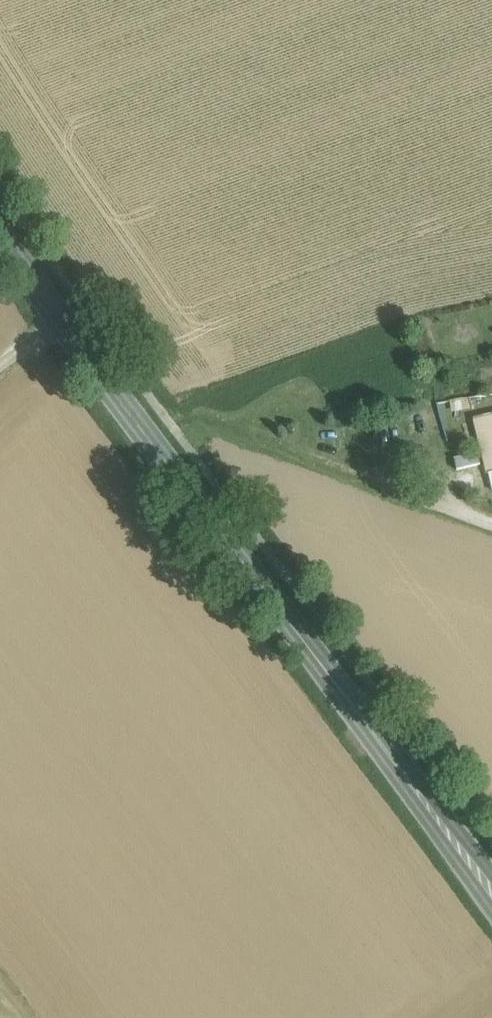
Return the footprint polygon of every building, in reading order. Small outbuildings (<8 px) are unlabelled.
[(474,418),(487,474),(491,473),(491,414),(474,418)]
